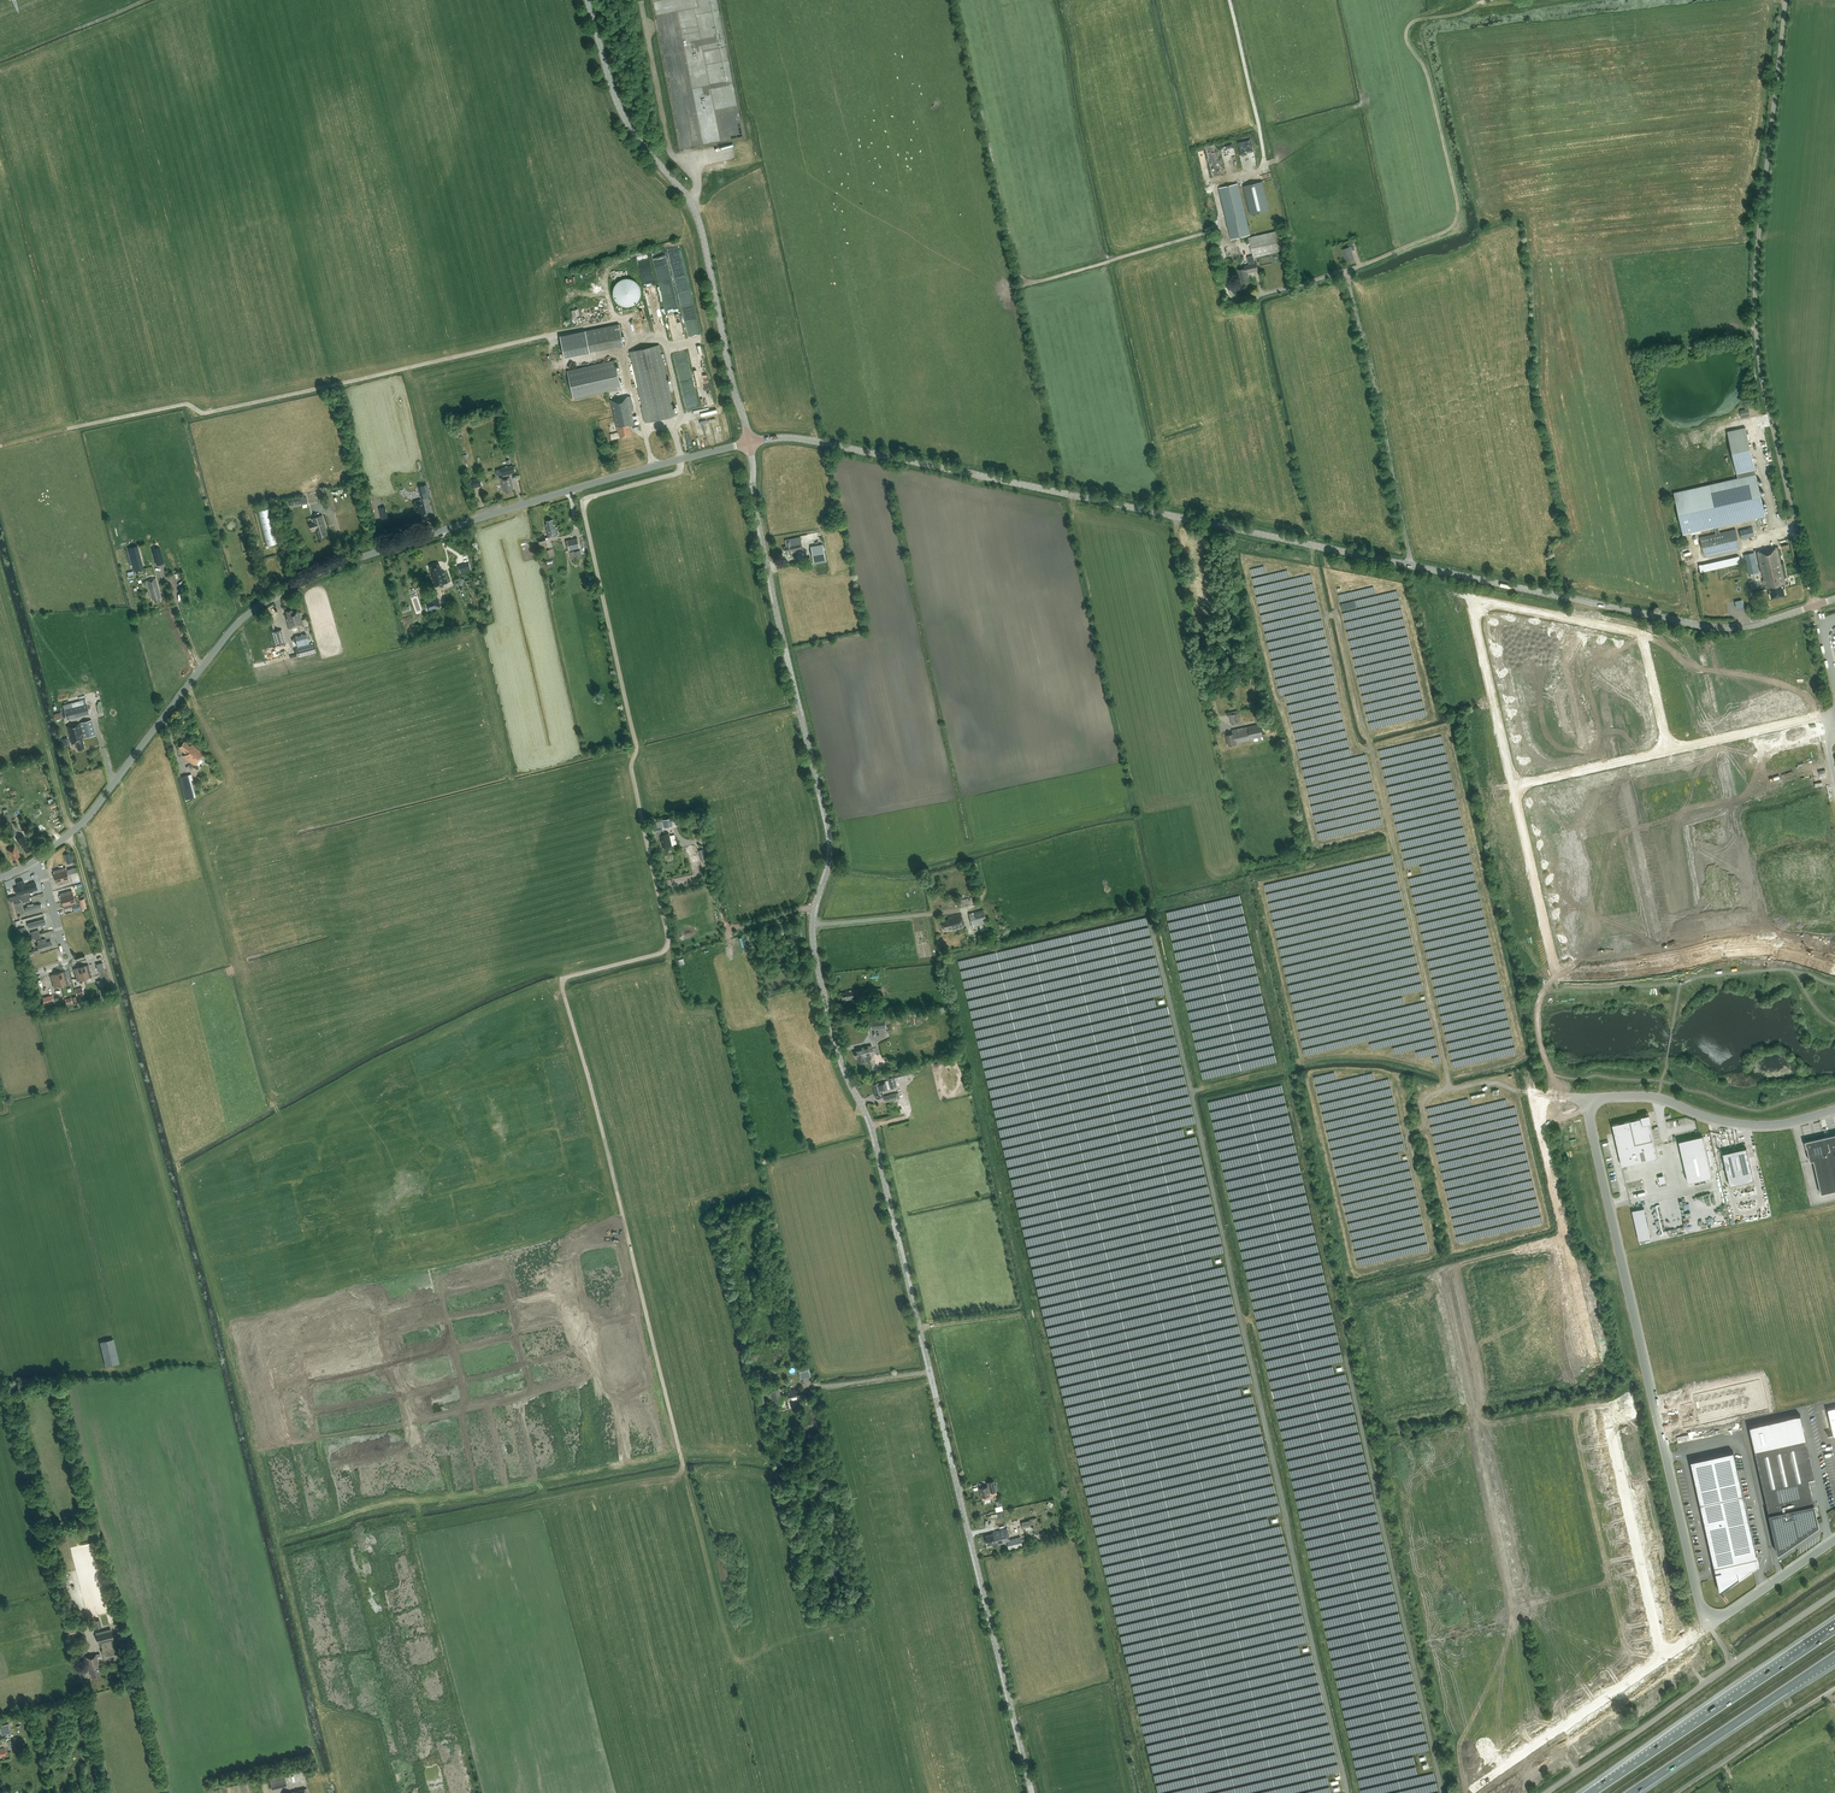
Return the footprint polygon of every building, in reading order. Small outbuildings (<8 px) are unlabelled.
[(1250,214),(1269,210),(1262,181),(1244,186),(1250,214)] [(1231,239),(1250,235),(1238,183),(1219,188),(1231,239)] [(1255,263),(1254,257),(1286,250),(1281,230),(1249,237),(1253,255),(1247,257),(1249,264),(1245,265),(1245,268),(1238,270),(1241,282),(1250,280),(1248,272),(1259,270),(1257,262),(1255,263)] [(1352,251),(1355,249),(1353,242),(1348,244),(1349,247),(1342,249),(1346,261),(1354,258),(1352,251)] [(613,291),(613,292),(613,293),(613,295),(613,296),(614,297),(615,299),(616,300),(616,301),(617,302),(618,303),(619,304),(620,304),(622,305),(623,305),(624,306),(626,306),(627,306),(628,306),(630,306),(631,306),(632,305),(634,304),(635,304),(636,303),(637,302),(638,301),(639,300),(639,299),(640,297),(641,296),(641,295),(641,294),(641,293),(641,292),(641,291),(641,290),(641,289),(641,288),(640,288),(640,286),(639,285),(638,284),(638,283),(637,282),(636,281),(635,281),(635,280),(633,279),(632,279),(631,278),(630,278),(628,278),(627,278),(626,278),(625,278),(623,278),(622,279),(620,280),(618,281),(617,282),(616,283),(615,284),(615,285),(614,286),(614,288),(613,288),(613,289),(613,290),(613,291)] [(619,324),(560,336),(564,357),(624,345),(619,324)] [(641,406),(645,422),(675,415),(659,345),(630,351),(642,406),(641,406)] [(568,371),(574,400),(622,389),(615,360),(568,371)] [(623,396),(610,399),(618,433),(619,433),(620,437),(623,437),(632,434),(630,426),(634,424),(633,418),(631,410),(634,409),(631,396),(623,397),(623,396)] [(1718,527),(1765,516),(1745,427),(1727,431),(1737,478),(1673,492),(1683,535),(1714,528),(1715,533),(1699,537),(1704,557),(1740,548),(1735,529),(1719,532),(1718,527)] [(514,472),(514,471),(512,465),(501,468),(503,478),(500,478),(503,491),(506,491),(506,493),(512,491),(511,489),(514,488),(510,476),(509,476),(509,474),(514,472)] [(480,477),(469,480),(472,488),(482,485),(480,477)] [(426,485),(419,486),(422,498),(429,496),(426,485)] [(420,517),(425,516),(425,513),(426,513),(423,502),(423,501),(421,501),(421,500),(415,502),(415,503),(414,504),(417,515),(418,515),(419,515),(419,517),(420,517)] [(266,546),(278,543),(269,508),(257,511),(266,546)] [(317,528),(320,537),(327,535),(324,527),(327,526),(323,515),(314,518),(315,522),(310,524),(312,529),(317,528)] [(557,535),(558,535),(557,528),(556,527),(555,524),(553,524),(552,519),(547,520),(547,524),(546,524),(547,530),(546,530),(548,537),(549,537),(557,535)] [(1739,530),(1742,539),(1754,536),(1752,527),(1739,530)] [(806,537),(817,536),(816,529),(805,530),(806,537)] [(580,548),(577,537),(567,540),(570,550),(580,548)] [(786,539),(787,546),(784,547),(785,552),(792,551),(792,552),(803,550),(801,537),(790,538),(790,539),(786,539)] [(822,544),(811,547),(813,562),(825,560),(822,544)] [(135,571),(144,568),(138,545),(128,547),(135,571)] [(1784,584),(1787,584),(1778,547),(1756,552),(1764,589),(1769,588),(1771,597),(1772,596),(1773,597),(1775,597),(1775,596),(1780,594),(1781,595),(1783,595),(1783,594),(1784,593),(1783,588),(1785,588),(1784,584)] [(572,559),(582,556),(581,549),(570,552),(572,559)] [(1747,568),(1758,566),(1754,552),(1744,554),(1747,568)] [(1702,571),(1742,563),(1740,555),(1700,564),(1702,571)] [(157,558),(150,560),(152,568),(159,566),(157,558)] [(435,587),(448,582),(444,571),(443,571),(442,569),(441,569),(440,564),(430,567),(432,571),(430,571),(431,574),(430,574),(435,587)] [(159,598),(161,597),(156,579),(147,581),(152,600),(154,599),(155,601),(160,600),(159,598)] [(428,610),(433,608),(440,606),(435,589),(428,592),(431,601),(426,603),(428,610)] [(289,628),(302,624),(300,615),(298,615),(297,611),(292,612),(292,610),(286,611),(287,618),(286,619),(289,628)] [(272,631),(276,646),(286,643),(282,629),(272,631)] [(296,654),(297,657),(316,652),(313,643),(294,648),(296,654)] [(66,717),(89,712),(86,698),(71,701),(72,706),(64,708),(66,717)] [(1230,715),(1231,724),(1240,722),(1238,713),(1230,715)] [(80,723),(84,738),(95,735),(91,720),(80,723)] [(78,750),(84,748),(82,737),(83,737),(80,723),(67,726),(71,744),(76,743),(78,750)] [(1264,739),(1261,724),(1232,730),(1232,733),(1226,735),(1228,746),(1237,744),(1237,743),(1250,741),(1251,742),(1264,739)] [(195,765),(203,754),(192,745),(191,747),(184,742),(180,747),(184,751),(186,753),(184,756),(195,765)] [(180,777),(185,794),(193,791),(188,775),(180,777)] [(662,821),(663,828),(673,826),(671,818),(662,820),(662,821)] [(669,833),(664,834),(663,830),(664,830),(663,828),(662,821),(651,823),(653,833),(657,832),(659,840),(660,840),(662,847),(672,845),(669,833)] [(23,835),(17,840),(26,852),(32,847),(23,835)] [(13,859),(20,856),(15,846),(8,849),(13,859)] [(705,848),(699,849),(702,861),(708,859),(705,848)] [(68,874),(66,867),(53,870),(55,878),(68,874)] [(55,878),(57,885),(70,882),(68,874),(55,878)] [(35,881),(17,886),(19,893),(37,888),(35,881)] [(72,890),(60,894),(62,901),(74,898),(72,890)] [(957,899),(958,906),(974,903),(973,896),(957,899)] [(62,901),(64,909),(76,905),(74,898),(62,901)] [(25,909),(26,913),(43,909),(42,904),(25,909)] [(987,923),(983,909),(969,913),(972,927),(987,923)] [(965,927),(963,918),(962,918),(961,914),(948,918),(949,919),(943,921),(945,930),(951,928),(952,930),(965,927)] [(27,924),(28,929),(46,924),(44,920),(27,924)] [(40,943),(36,944),(37,949),(53,945),(52,941),(47,942),(47,939),(40,941),(40,943)] [(92,977),(88,964),(81,967),(84,979),(92,977)] [(81,967),(73,969),(77,981),(84,979),(81,967)] [(69,983),(65,971),(58,973),(61,985),(69,983)] [(58,973),(50,975),(54,987),(61,985),(58,973)] [(75,989),(77,996),(84,994),(82,988),(75,989)] [(879,988),(863,990),(865,1001),(881,998),(879,988)] [(1472,988),(1437,998),(1444,1022),(1459,1018),(1458,1014),(1460,1013),(1454,1012),(1454,1014),(1457,1013),(1456,1018),(1450,1013),(1445,1015),(1442,1013),(1471,1005),(1467,1002),(1466,1003),(1464,1001),(1461,1005),(1459,1003),(1459,1005),(1457,1003),(1455,1004),(1454,1001),(1453,1005),(1452,1004),(1451,1009),(1449,1002),(1477,994),(1476,993),(1475,991),(1477,989),(1472,988)] [(846,999),(859,997),(858,989),(844,991),(845,992),(842,992),(843,999),(846,998),(846,999)] [(52,995),(42,997),(44,1005),(54,1002),(52,995)] [(885,1020),(870,1022),(871,1029),(886,1028),(885,1020)] [(1445,1023),(1450,1049),(1458,1047),(1457,1040),(1459,1040),(1458,1035),(1456,1035),(1455,1029),(1456,1028),(1455,1022),(1448,1024),(1448,1023),(1445,1023)] [(1170,1055),(1181,1053),(1177,1033),(1166,1036),(1170,1055)] [(857,1051),(855,1051),(856,1056),(859,1056),(860,1062),(861,1063),(868,1062),(869,1061),(870,1061),(870,1060),(871,1060),(871,1059),(871,1058),(872,1058),(872,1057),(872,1056),(871,1055),(874,1055),(872,1045),(864,1047),(856,1049),(857,1051)] [(887,1078),(890,1089),(897,1087),(895,1080),(907,1077),(906,1070),(878,1077),(879,1080),(887,1078)] [(887,1089),(885,1080),(879,1081),(872,1083),(876,1098),(883,1096),(882,1091),(887,1089)] [(896,1094),(884,1097),(886,1102),(898,1099),(896,1094)] [(1430,1116),(1440,1160),(1453,1157),(1451,1151),(1454,1151),(1450,1149),(1457,1145),(1457,1143),(1451,1140),(1454,1140),(1454,1138),(1457,1138),(1458,1133),(1459,1135),(1462,1134),(1456,1131),(1460,1124),(1455,1124),(1455,1122),(1457,1121),(1454,1121),(1453,1119),(1449,1121),(1447,1117),(1440,1119),(1438,1118),(1436,1118),(1435,1116),(1434,1119),(1433,1117),(1430,1116)] [(1656,1158),(1657,1158),(1649,1122),(1647,1117),(1642,1118),(1612,1124),(1612,1126),(1613,1125),(1622,1165),(1656,1158)] [(1830,1163),(1834,1162),(1834,1134),(1824,1137),(1828,1156),(1830,1163)] [(1679,1141),(1688,1182),(1712,1177),(1702,1135),(1679,1141)] [(1828,1156),(1824,1137),(1805,1141),(1806,1148),(1807,1147),(1810,1161),(1813,1160),(1828,1156)] [(1746,1147),(1722,1153),(1728,1177),(1751,1171),(1746,1147)] [(1815,1167),(1830,1163),(1828,1156),(1813,1160),(1815,1167)] [(1830,1163),(1815,1167),(1816,1173),(1831,1170),(1830,1163)] [(1831,1170),(1816,1173),(1818,1180),(1833,1177),(1831,1170)] [(1833,1177),(1818,1180),(1819,1187),(1834,1183),(1833,1177)] [(1819,1187),(1821,1193),(1834,1190),(1834,1187),(1834,1183),(1819,1187)] [(1644,1208),(1632,1210),(1639,1240),(1650,1237),(1644,1208)] [(1465,1215),(1454,1217),(1455,1223),(1468,1221),(1468,1219),(1474,1218),(1474,1217),(1471,1217),(1471,1215),(1469,1216),(1469,1215),(1465,1215)] [(1457,1228),(1461,1242),(1476,1238),(1475,1232),(1469,1234),(1468,1229),(1467,1229),(1466,1226),(1457,1228)] [(119,1363),(113,1339),(100,1342),(105,1366),(119,1363)] [(799,1364),(800,1377),(811,1376),(809,1363),(799,1364)] [(1693,1400),(1678,1403),(1684,1427),(1768,1408),(1760,1377),(1691,1393),(1693,1400)] [(770,1390),(773,1403),(773,1405),(780,1403),(781,1405),(785,1404),(784,1399),(782,1400),(779,1388),(770,1390)] [(789,1401),(798,1398),(798,1397),(801,1396),(799,1388),(786,1391),(789,1401)] [(1801,1415),(1749,1426),(1778,1553),(1803,1535),(1801,1528),(1818,1525),(1802,1453),(1809,1451),(1801,1415)] [(1733,1451),(1691,1461),(1710,1546),(1711,1546),(1716,1566),(1714,1567),(1715,1572),(1717,1572),(1721,1588),(1747,1570),(1748,1573),(1754,1569),(1753,1566),(1758,1563),(1757,1558),(1733,1451)] [(980,1488),(982,1497),(990,1495),(989,1493),(996,1491),(994,1480),(987,1482),(987,1486),(980,1488)] [(1020,1536),(1010,1539),(1007,1528),(992,1532),(993,1533),(985,1535),(987,1545),(995,1543),(995,1544),(998,1544),(999,1544),(1007,1542),(1009,1549),(1023,1545),(1020,1536)] [(94,1619),(95,1627),(102,1626),(101,1618),(94,1619)] [(98,1644),(114,1640),(111,1630),(96,1635),(98,1644)] [(99,1666),(98,1657),(100,1656),(100,1653),(85,1657),(88,1668),(89,1668),(91,1676),(101,1674),(99,1666)] [(272,1789),(287,1785),(284,1773),(269,1777),(272,1789)]
